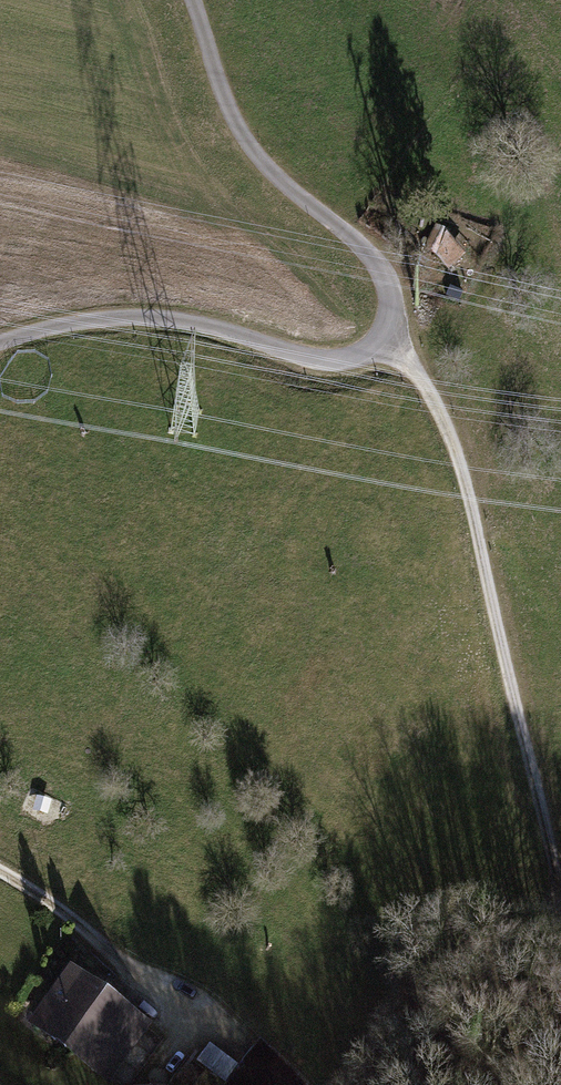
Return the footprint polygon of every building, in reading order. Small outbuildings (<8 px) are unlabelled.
[(145,1028),(68,972),(30,1024),(108,1080),(145,1028)] [(233,1080),(242,1059),(211,1045),(202,1065),(233,1080)]
